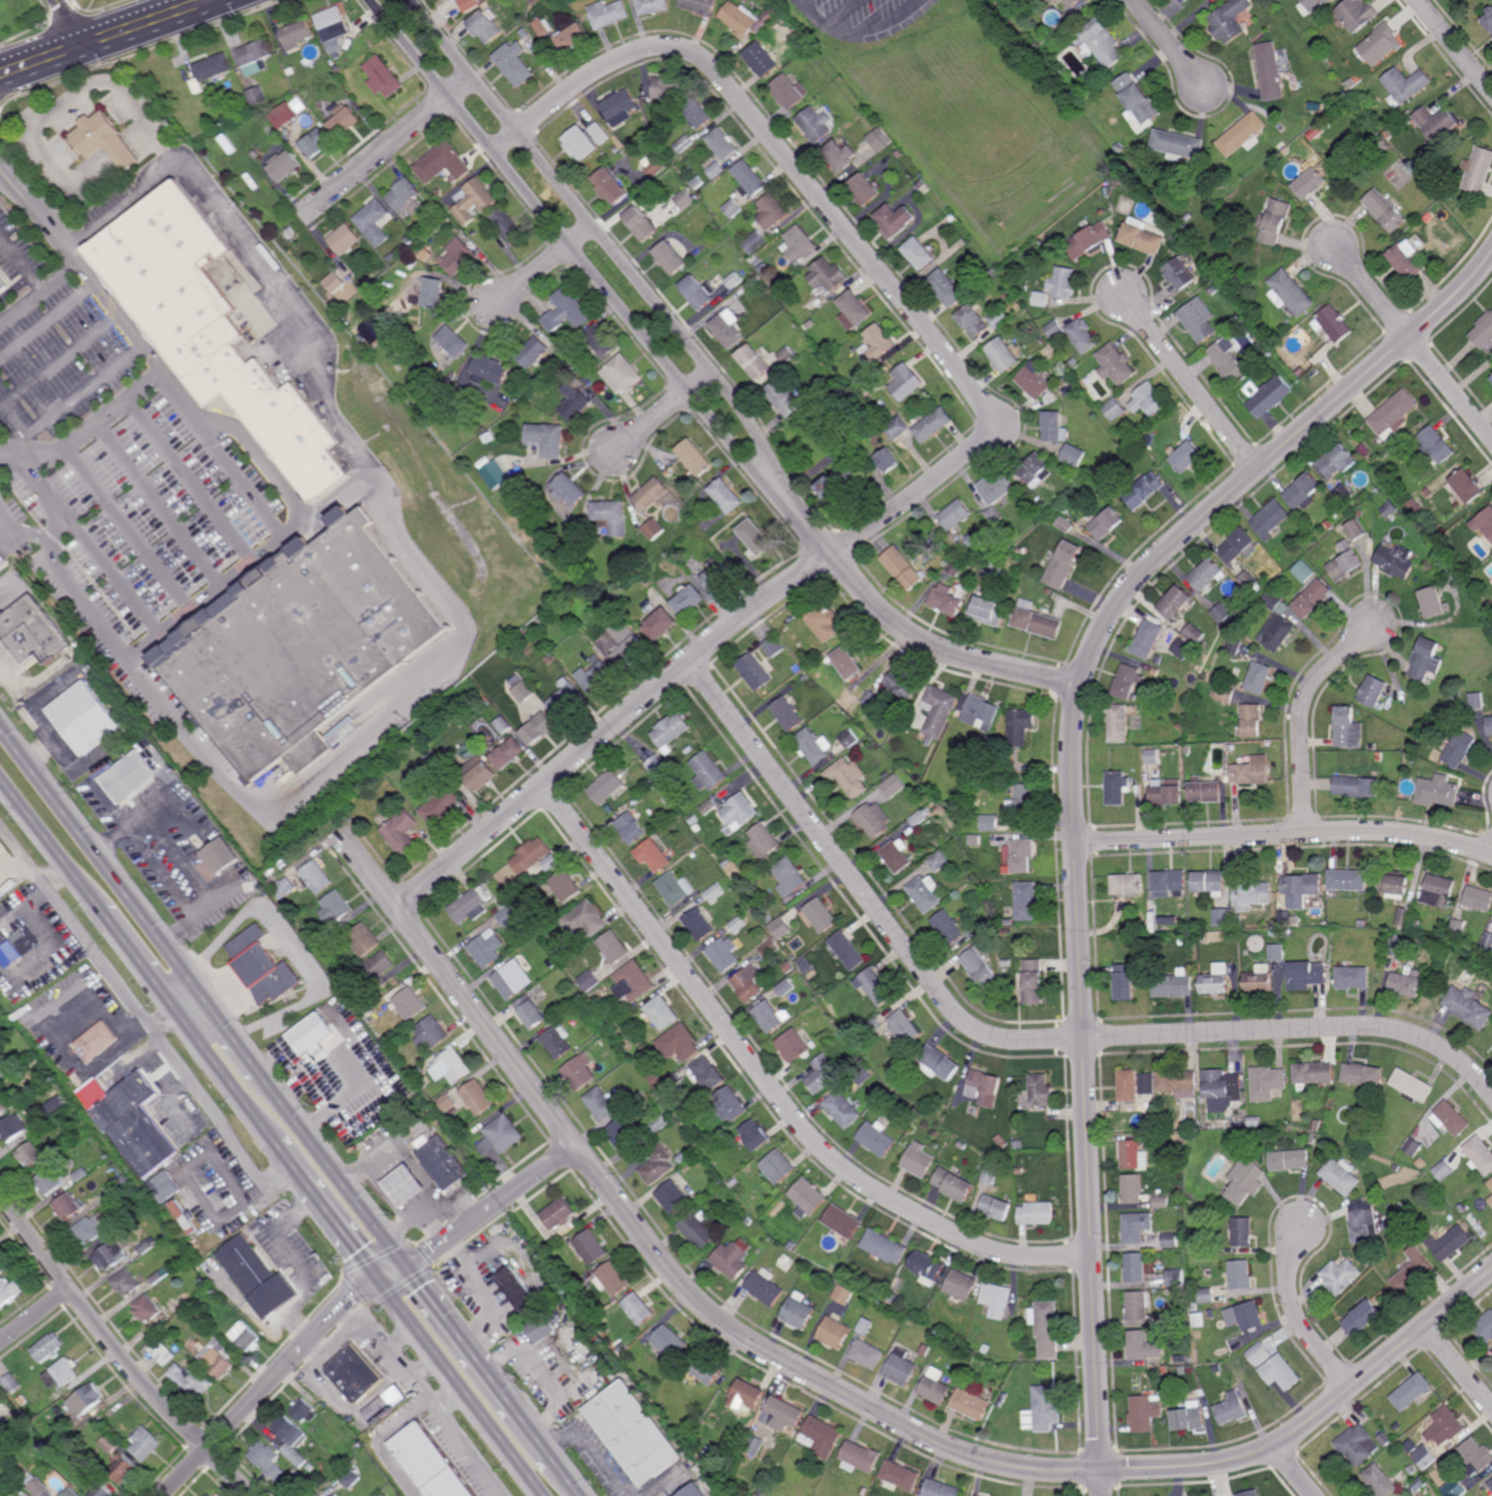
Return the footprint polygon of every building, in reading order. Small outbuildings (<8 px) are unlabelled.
[(465,13),(459,0),(480,0),(482,3),(465,13)] [(587,6),(602,0),(606,0),(608,5),(620,0),(626,0),(632,16),(597,30),(587,6)] [(640,15),(638,0),(668,0),(670,9),(640,15)] [(679,5),(680,0),(719,0),(714,17),(702,14),(703,12),(679,5)] [(719,16),(731,0),(733,0),(742,7),(744,4),(755,12),(752,16),(759,21),(745,40),(736,33),(738,30),(719,16)] [(1071,9),(1064,0),(1081,0),(1071,8),(1075,14),(1067,21),(1062,16),(1071,9)] [(1209,17),(1232,0),(1250,0),(1254,5),(1236,18),(1245,31),(1228,44),(1223,37),(1219,39),(1211,28),(1215,25),(1209,17)] [(1305,1),(1304,0),(1332,0),(1306,17),(1298,5),(1305,1)] [(1336,10),(1348,0),(1367,0),(1370,4),(1373,1),(1382,12),(1356,34),(1347,24),(1342,29),(1334,19),(1340,14),(1336,10)] [(351,33),(341,37),(345,49),(339,51),(341,56),(334,59),(332,54),(331,55),(316,15),(341,5),(351,33)] [(768,25),(761,15),(773,6),(780,15),(768,25)] [(498,15),(496,18),(505,30),(488,43),(480,33),(475,37),(466,25),(469,22),(468,20),(484,7),(487,11),(492,7),(498,15)] [(1489,9),(1491,7),(1491,30),(1482,18),(1491,12),(1489,9)] [(1125,56),(1109,69),(1096,53),(1087,60),(1081,52),(1084,50),(1082,47),(1089,41),(1081,31),(1102,15),(1111,27),(1109,29),(1119,42),(1116,44),(1125,56)] [(544,20),(547,18),(555,29),(551,31),(552,33),(543,38),(533,22),(542,16),(544,20)] [(288,51),(279,30),(307,18),(314,36),(299,42),(301,46),(288,51)] [(1399,51),(1397,48),(1375,66),(1369,58),(1363,63),(1354,52),(1360,47),(1359,46),(1376,32),(1375,31),(1388,20),(1398,32),(1396,33),(1406,45),(1399,51)] [(589,37),(579,43),(580,45),(574,48),(573,47),(563,53),(554,37),(557,35),(556,34),(563,30),(563,31),(580,21),(589,37)] [(274,56),(260,61),(264,71),(248,78),(235,45),(249,39),(251,45),(267,38),(274,56)] [(528,49),(521,55),(536,74),(519,88),(493,55),(510,41),(513,45),(520,39),(528,49)] [(763,78),(744,53),(760,39),(780,65),(763,78)] [(1279,60),(1286,59),(1288,71),(1283,72),(1287,97),(1266,101),(1256,44),(1276,41),(1279,60)] [(809,59),(805,54),(811,49),(815,54),(809,59)] [(230,77),(225,79),(223,73),(200,82),(193,65),(226,52),(233,69),(228,71),(230,77)] [(388,98),(383,91),(378,95),(368,82),(373,78),(363,66),(378,54),(404,85),(388,98)] [(1410,79),(1425,67),(1435,81),(1403,105),(1383,78),(1400,65),(1410,79)] [(288,75),(286,70),(293,67),(295,73),(288,75)] [(1135,82),(1137,81),(1160,113),(1152,119),(1154,123),(1139,134),(1124,114),(1130,110),(1119,94),(1121,93),(1113,82),(1128,71),(1135,82)] [(796,86),(802,81),(811,92),(805,97),(806,99),(790,111),(770,85),(786,72),(796,86)] [(680,99),(665,97),(665,98),(653,97),(655,76),(683,79),(680,99)] [(1353,89),(1347,82),(1353,77),(1359,85),(1353,89)] [(1090,90),(1086,85),(1094,78),(1098,84),(1090,90)] [(1292,89),(1291,81),(1299,80),(1300,88),(1292,89)] [(255,105),(249,90),(262,84),(268,100),(255,105)] [(321,95),(320,88),(327,87),(328,93),(321,95)] [(646,113),(636,119),(634,117),(615,127),(611,120),(600,104),(609,98),(608,96),(619,89),(621,92),(629,87),(646,113)] [(1359,103),(1352,95),(1357,91),(1364,100),(1359,103)] [(707,127),(706,125),(700,130),(697,126),(695,128),(691,123),(693,121),(682,109),(697,96),(715,117),(707,123),(709,125),(707,127)] [(308,108),(280,130),(268,116),(288,100),(291,104),(300,97),(308,108)] [(347,108),(351,105),(364,121),(340,139),(329,124),(338,117),(334,111),(343,103),(347,108)] [(821,116),(827,112),(833,119),(827,124),(833,131),(816,144),(796,119),(813,105),(821,116)] [(1437,117),(1450,107),(1463,123),(1437,144),(1435,141),(1429,146),(1425,141),(1432,136),(1422,124),(1416,128),(1410,121),(1415,117),(1414,116),(1427,105),(1437,117)] [(123,133),(122,134),(142,162),(126,173),(107,147),(91,159),(87,153),(82,157),(76,149),(79,147),(76,144),(77,143),(72,136),(83,127),(80,123),(91,115),(94,119),(106,110),(123,133)] [(1229,158),(1216,142),(1256,110),(1269,125),(1229,158)] [(602,127),(607,123),(615,133),(611,136),(612,137),(603,145),(597,138),(594,140),(600,147),(583,162),(578,155),(576,157),(565,144),(567,142),(563,138),(580,124),(587,131),(590,129),(583,120),(591,113),(602,127)] [(1312,141),(1307,134),(1320,124),(1326,131),(1312,141)] [(730,136),(732,135),(735,140),(734,141),(740,149),(725,161),(707,137),(722,126),(730,136)] [(314,161),(301,145),(313,135),(312,134),(322,127),(334,143),(326,150),(326,151),(314,161)] [(879,153),(866,138),(880,127),(892,143),(879,153)] [(1200,160),(1181,156),(1180,162),(1167,159),(1169,153),(1150,149),(1155,129),(1205,140),(1200,160)] [(1390,140),(1385,133),(1390,129),(1395,136),(1390,140)] [(682,153),(675,146),(689,134),(695,142),(682,153)] [(462,171),(466,177),(462,180),(458,175),(457,176),(450,167),(429,185),(414,166),(449,138),(463,155),(462,156),(469,165),(462,171)] [(845,150),(850,145),(859,156),(853,160),(856,163),(841,174),(822,150),(836,139),(845,150)] [(1282,151),(1277,146),(1284,140),(1288,146),(1282,151)] [(1116,153),(1112,147),(1119,143),(1123,149),(1116,153)] [(1476,145),(1491,150),(1491,171),(1484,196),(1462,189),(1468,170),(1462,168),(1465,159),(1471,160),(1476,145)] [(897,158),(893,153),(898,149),(903,154),(897,158)] [(296,176),(294,174),(281,184),(269,168),(272,165),(269,160),(279,153),(282,158),(291,151),(303,166),(300,169),(301,172),(296,176)] [(653,180),(645,170),(658,158),(667,168),(653,180)] [(755,196),(752,193),(747,198),(740,188),(745,184),(733,169),(748,158),(769,185),(755,196)] [(714,179),(708,170),(720,161),(727,170),(714,179)] [(680,173),(677,167),(683,164),(686,170),(680,173)] [(616,206),(609,197),(606,199),(597,188),(600,185),(594,178),(609,165),(631,193),(616,206)] [(1316,195),(1315,193),(1305,201),(1292,186),(1315,166),(1329,181),(1324,186),(1325,187),(1316,195)] [(874,184),(877,181),(883,188),(879,191),(881,194),(866,207),(858,197),(860,196),(850,184),(864,172),(874,184)] [(415,209),(414,208),(404,216),(400,211),(399,212),(386,196),(395,189),(394,188),(396,186),(394,184),(406,174),(427,199),(415,209)] [(485,212),(478,204),(470,211),(476,218),(466,227),(452,210),(470,195),(464,188),(479,176),(499,200),(485,212)] [(318,500),(313,502),(229,391),(209,406),(90,249),(177,177),(235,253),(223,262),(217,254),(206,263),(240,308),(232,314),(254,344),(245,351),(253,362),(261,356),(286,388),(294,381),(340,441),(332,448),(351,474),(318,500)] [(924,195),(916,185),(923,179),(931,189),(924,195)] [(1113,189),(1111,180),(1119,179),(1120,188),(1113,189)] [(1441,198),(1437,193),(1446,186),(1450,190),(1441,198)] [(1390,201),(1392,198),(1403,209),(1400,212),(1408,221),(1395,234),(1383,222),(1382,224),(1370,212),(1373,210),(1364,200),(1377,187),(1390,201)] [(684,211),(673,199),(685,188),(696,200),(684,211)] [(1046,200),(1044,197),(1054,189),(1057,192),(1046,200)] [(769,231),(759,216),(763,213),(761,209),(764,207),(760,202),(775,191),(791,214),(769,231)] [(378,247),(355,219),(379,198),(395,217),(381,228),(390,238),(378,247)] [(733,219),(724,207),(735,198),(745,209),(733,219)] [(1288,221),(1287,220),(1278,247),(1258,240),(1263,228),(1258,226),(1262,213),(1267,215),(1273,198),(1293,205),(1288,221)] [(899,213),(907,206),(916,218),(909,224),(910,226),(895,239),(876,216),(891,203),(899,213)] [(645,212),(647,210),(653,216),(651,218),(660,229),(644,243),(633,230),(635,229),(624,216),(638,204),(645,212)] [(511,246),(508,242),(505,244),(500,237),(502,234),(490,218),(504,206),(526,234),(511,246)] [(950,223),(947,218),(953,214),(956,219),(950,223)] [(1147,223),(1145,230),(1165,237),(1158,255),(1150,252),(1149,253),(1120,242),(1123,233),(1122,233),(1126,222),(1128,223),(1130,217),(1147,223)] [(1182,230),(1177,224),(1181,220),(1186,226),(1182,230)] [(1113,236),(1106,241),(1107,243),(1076,262),(1065,244),(1084,233),(1081,227),(1087,223),(1091,229),(1104,221),(1113,236)] [(364,240),(353,248),(354,249),(349,253),(348,251),(342,256),(329,239),(333,235),(332,234),(339,229),(340,230),(351,223),(364,240)] [(289,243),(281,232),(291,224),(300,235),(289,243)] [(800,271),(781,247),(789,241),(785,236),(799,224),(818,247),(804,259),(809,264),(800,271)] [(753,256),(743,244),(760,229),(770,241),(753,256)] [(410,245),(405,240),(410,235),(415,241),(410,245)] [(470,266),(468,264),(456,276),(438,259),(442,255),(446,259),(452,252),(447,247),(459,235),(480,257),(470,266)] [(922,272),(902,249),(918,236),(937,259),(922,272)] [(674,276),(664,264),(662,265),(658,259),(659,258),(654,251),(669,239),(689,264),(674,276)] [(1420,250),(1414,255),(1426,270),(1410,283),(1387,254),(1403,241),(1405,244),(1410,239),(1420,250)] [(851,279),(833,294),(824,284),(818,290),(808,278),(814,272),(811,269),(825,256),(835,268),(839,264),(851,279)] [(1181,292),(1174,282),(1172,284),(1165,274),(1167,273),(1164,268),(1180,257),(1198,281),(1181,292)] [(763,273),(755,263),(761,258),(769,268),(763,273)] [(1074,284),(1078,285),(1076,296),(1072,296),(1072,299),(1053,296),(1054,291),(1048,290),(1050,279),(1056,280),(1058,267),(1077,270),(1074,284)] [(1308,311),(1310,313),(1308,315),(1306,313),(1300,319),(1287,304),(1282,309),(1269,294),(1274,290),(1268,282),(1285,267),(1316,304),(1308,311)] [(957,285),(963,281),(971,291),(965,295),(967,297),(951,309),(928,281),(944,268),(957,285)] [(992,277),(988,274),(994,268),(998,271),(992,277)] [(335,295),(324,282),(337,270),(348,283),(335,295)] [(734,289),(727,281),(737,271),(745,280),(734,289)] [(703,277),(700,280),(706,286),(712,281),(719,291),(714,295),(717,299),(701,312),(690,300),(692,298),(681,286),(695,274),(696,275),(699,272),(703,277)] [(9,286),(0,293),(0,274),(9,286)] [(441,309),(409,304),(410,295),(423,297),(427,277),(445,280),(441,309)] [(1247,292),(1239,290),(1244,277),(1251,279),(1247,292)] [(595,317),(579,330),(569,318),(565,322),(566,323),(553,334),(542,320),(555,309),(557,312),(561,309),(552,298),(568,285),(595,317)] [(1213,295),(1209,290),(1215,285),(1219,290),(1213,295)] [(785,296),(782,291),(787,287),(790,292),(785,296)] [(859,328),(838,302),(854,289),(875,315),(859,328)] [(1048,307),(1034,305),(1036,292),(1050,294),(1048,307)] [(823,308),(819,302),(830,293),(834,299),(823,308)] [(1201,346),(1177,313),(1201,295),(1216,317),(1210,321),(1218,333),(1201,346)] [(811,311),(807,306),(813,303),(816,307),(811,311)] [(976,339),(970,330),(968,332),(956,317),(972,304),(990,328),(976,339)] [(1340,313),(1342,312),(1348,319),(1346,321),(1355,331),(1339,345),(1325,328),(1319,332),(1312,324),(1318,319),(1316,317),(1321,313),(1319,311),(1324,307),(1326,309),(1333,304),(1340,313)] [(743,320),(737,325),(747,338),(732,351),(711,324),(727,311),(728,312),(733,308),(743,320)] [(997,331),(988,319),(1001,308),(1011,320),(997,331)] [(1490,310),(1491,311),(1491,349),(1488,352),(1485,349),(1483,350),(1469,335),(1479,326),(1476,323),(1490,310)] [(392,323),(392,322),(389,324),(386,319),(394,314),(398,319),(392,323)] [(373,346),(388,333),(374,318),(360,330),(373,346)] [(1066,329),(1082,318),(1084,321),(1087,319),(1093,329),(1090,331),(1100,345),(1084,356),(1066,329)] [(1053,340),(1044,329),(1058,319),(1066,331),(1053,340)] [(869,366),(862,356),(864,355),(860,350),(868,344),(865,341),(868,338),(865,334),(880,322),(897,345),(869,366)] [(620,348),(605,361),(599,354),(594,357),(588,350),(593,346),(589,340),(588,341),(583,336),(599,323),(620,348)] [(466,341),(467,339),(470,342),(469,343),(472,346),(458,360),(436,339),(450,325),(466,341)] [(530,370),(517,357),(538,336),(551,349),(530,370)] [(1002,375),(984,348),(1002,336),(1020,363),(1002,375)] [(1232,386),(1207,352),(1230,336),(1238,347),(1232,351),(1248,374),(1232,386)] [(1041,345),(1038,340),(1043,337),(1046,341),(1041,345)] [(1123,356),(1127,353),(1132,361),(1129,363),(1137,375),(1120,387),(1112,376),(1107,380),(1100,370),(1105,367),(1096,355),(1113,342),(1123,356)] [(757,381),(738,356),(755,343),(773,368),(757,381)] [(785,365),(778,356),(788,347),(796,356),(785,365)] [(1269,357),(1266,353),(1271,349),(1274,353),(1269,357)] [(624,399),(620,393),(619,394),(601,372),(607,367),(606,367),(623,353),(644,378),(635,386),(637,388),(624,399)] [(487,358),(488,355),(505,362),(504,365),(512,369),(504,386),(486,378),(483,385),(475,382),(478,374),(471,371),(479,354),(487,358)] [(554,364),(551,358),(557,354),(561,360),(554,364)] [(1071,368),(1068,364),(1076,359),(1079,363),(1071,368)] [(901,403),(889,388),(899,381),(893,373),(908,362),(925,385),(901,403)] [(1039,402),(1016,380),(1033,362),(1042,371),(1040,373),(1054,386),(1039,402)] [(1300,376),(1297,372),(1302,368),(1305,372),(1300,376)] [(867,380),(861,376),(865,372),(870,376),(867,380)] [(1295,393),(1284,402),(1285,403),(1278,409),(1276,407),(1260,420),(1247,405),(1261,392),(1260,390),(1267,384),(1268,385),(1280,375),(1295,393)] [(787,417),(766,390),(781,378),(802,406),(787,417)] [(1169,408),(1155,419),(1145,407),(1136,414),(1129,405),(1136,400),(1132,395),(1150,381),(1161,394),(1159,396),(1169,408)] [(573,424),(559,411),(581,388),(594,401),(573,424)] [(1387,441),(1384,437),(1383,438),(1368,421),(1405,388),(1419,405),(1404,418),(1408,423),(1387,441)] [(805,399),(802,396),(807,391),(810,394),(805,399)] [(1113,421),(1103,407),(1117,397),(1127,411),(1113,421)] [(923,446),(911,430),(894,443),(883,429),(901,415),(912,429),(942,406),(954,422),(923,446)] [(1064,428),(1069,428),(1069,442),(1045,442),(1045,412),(1064,412),(1064,428)] [(563,460),(543,459),(544,444),(528,443),(528,424),(565,426),(563,460)] [(1457,453),(1442,465),(1440,462),(1435,467),(1431,462),(1436,458),(1432,452),(1428,456),(1421,448),(1425,445),(1418,436),(1433,424),(1457,453)] [(490,441),(487,434),(492,431),(496,439),(490,441)] [(700,478),(677,450),(691,438),(714,465),(700,478)] [(1184,476),(1170,459),(1192,440),(1206,456),(1184,476)] [(1080,469),(1062,459),(1070,443),(1089,452),(1080,469)] [(1360,463),(1347,474),(1343,469),(1331,480),(1317,464),(1330,453),(1330,454),(1343,443),(1360,463)] [(886,474),(900,464),(888,447),(874,457),(886,474)] [(1034,505),(1025,494),(1032,488),(1018,471),(1041,452),(1053,467),(1050,469),(1054,475),(1035,490),(1042,498),(1034,505)] [(1373,465),(1368,459),(1371,456),(1376,462),(1373,465)] [(510,480),(498,460),(480,470),(492,490),(510,480)] [(848,482),(850,484),(838,494),(842,499),(854,489),(861,497),(850,507),(845,501),(835,510),(818,490),(830,478),(833,481),(840,474),(842,477),(853,468),(858,474),(848,482)] [(1383,477),(1379,471),(1382,468),(1387,474),(1383,477)] [(1470,507),(1449,482),(1465,469),(1486,494),(1470,507)] [(1135,512),(1124,496),(1149,478),(1148,477),(1156,471),(1167,486),(1159,492),(1160,493),(1135,512)] [(576,509),(553,487),(567,472),(590,495),(576,509)] [(1306,509),(1303,505),(1297,510),(1294,506),(1293,507),(1283,496),(1312,472),(1325,487),(1313,497),(1316,500),(1306,509)] [(1017,491),(1007,498),(1010,502),(1002,508),(999,503),(995,506),(1003,517),(992,526),(983,514),(992,508),(977,487),(990,478),(993,481),(1004,473),(1017,491)] [(666,505),(661,509),(657,504),(648,513),(635,499),(658,477),(671,491),(661,500),(666,505)] [(731,515),(710,490),(724,478),(745,503),(731,515)] [(1360,491),(1355,495),(1355,496),(1345,505),(1334,493),(1345,484),(1348,487),(1352,482),(1360,491)] [(964,522),(963,521),(950,531),(939,517),(960,499),(973,514),(964,522)] [(1282,504),(1283,503),(1292,514),(1272,532),(1275,535),(1268,542),(1250,523),(1256,517),(1255,516),(1270,503),(1271,505),(1278,499),(1282,504)] [(1389,518),(1381,510),(1391,500),(1399,509),(1389,518)] [(628,537),(610,537),(609,521),(594,522),(594,503),(627,502),(628,537)] [(1484,512),(1491,505),(1491,539),(1482,527),(1476,532),(1469,523),(1483,511),(1484,512)] [(1126,520),(1102,541),(1089,525),(1101,515),(1102,517),(1115,506),(1126,520)] [(316,538),(317,539),(326,533),(329,537),(337,531),(328,520),(345,507),(353,518),(365,508),(376,523),(370,527),(451,630),(404,666),(307,541),(314,535),(316,538)] [(1417,517),(1414,513),(1422,508),(1424,511),(1417,517)] [(1070,533),(1057,524),(1063,515),(1076,524),(1070,533)] [(1355,541),(1345,525),(1358,517),(1368,533),(1355,541)] [(666,530),(654,541),(643,529),(655,518),(666,530)] [(762,557),(760,555),(754,560),(748,553),(754,548),(739,530),(753,518),(776,545),(762,557)] [(1329,531),(1323,524),(1329,519),(1335,527),(1329,531)] [(1339,534),(1335,529),(1340,524),(1345,529),(1339,534)] [(1248,557),(1244,552),(1232,563),(1219,549),(1231,539),(1229,537),(1243,525),(1257,540),(1256,541),(1259,545),(1255,548),(1257,550),(1248,557)] [(1011,544),(1009,535),(1017,533),(1018,542),(1011,544)] [(967,547),(966,536),(981,535),(982,546),(967,547)] [(1400,543),(1401,541),(1416,550),(1412,558),(1419,562),(1408,580),(1399,574),(1397,576),(1390,572),(1391,570),(1375,560),(1389,537),(1400,543)] [(1063,591),(1043,581),(1056,554),(1058,556),(1067,538),(1084,546),(1063,591)] [(1358,553),(1359,553),(1361,555),(1360,556),(1365,563),(1352,571),(1353,573),(1338,583),(1326,566),(1343,555),(1337,546),(1348,538),(1358,553)] [(307,541),(154,659),(252,785),(287,758),(301,776),(335,749),(321,731),(404,666),(307,541)] [(921,573),(923,571),(928,576),(910,592),(880,557),(896,544),(921,573)] [(649,560),(645,554),(652,549),(656,554),(649,560)] [(8,561),(0,550),(0,567),(8,561)] [(1452,561),(1450,557),(1455,553),(1458,557),(1452,561)] [(957,578),(944,568),(953,555),(966,564),(957,578)] [(1220,581),(1216,578),(1209,585),(1213,590),(1207,595),(1203,590),(1200,592),(1187,577),(1211,556),(1224,571),(1223,572),(1227,575),(1220,581)] [(1305,584),(1292,571),(1305,558),(1318,571),(1305,584)] [(715,592),(702,578),(724,559),(736,574),(715,592)] [(997,583),(981,576),(987,560),(1004,567),(997,583)] [(1248,591),(1237,579),(1248,569),(1259,582),(1248,591)] [(1306,619),(1292,605),(1320,577),(1334,590),(1328,595),(1329,596),(1306,619)] [(686,618),(672,602),(696,582),(709,598),(686,618)] [(952,593),(956,595),(961,584),(969,588),(965,598),(966,599),(959,617),(928,603),(935,586),(939,588),(941,582),(954,588),(952,593)] [(1193,597),(1192,598),(1196,602),(1192,606),(1193,607),(1178,623),(1174,618),(1171,621),(1155,606),(1167,594),(1168,594),(1178,583),(1193,597)] [(1444,597),(1448,596),(1450,602),(1446,603),(1449,612),(1429,618),(1421,590),(1440,585),(1444,597)] [(1276,654),(1256,639),(1276,612),(1261,600),(1272,587),(1285,598),(1283,600),(1291,607),(1284,615),(1298,625),(1276,654)] [(1006,604),(1009,605),(1002,627),(971,617),(978,594),(990,598),(993,589),(1009,594),(1006,604)] [(25,667),(0,634),(0,618),(32,594),(71,646),(46,666),(39,656),(25,667)] [(825,643),(804,616),(825,598),(842,620),(835,626),(839,632),(825,643)] [(1059,641),(1029,632),(1030,630),(1013,625),(1021,598),(1035,602),(1033,611),(1065,621),(1059,641)] [(1221,625),(1210,613),(1222,601),(1233,613),(1221,625)] [(667,637),(665,635),(657,642),(644,627),(648,623),(647,621),(667,604),(681,621),(670,631),(672,633),(667,637)] [(625,670),(612,654),(623,645),(609,629),(623,617),(650,648),(638,658),(639,659),(625,670)] [(1148,660),(1130,652),(1146,618),(1164,627),(1148,660)] [(1195,646),(1181,634),(1191,622),(1205,633),(1195,646)] [(530,638),(524,631),(528,628),(534,634),(530,638)] [(774,658),(764,644),(777,634),(788,648),(774,658)] [(1442,652),(1440,651),(1438,655),(1447,659),(1440,674),(1432,670),(1426,683),(1410,676),(1415,664),(1412,663),(1418,649),(1419,650),(1426,635),(1443,642),(1442,646),(1444,647),(1442,652)] [(1184,660),(1171,650),(1181,636),(1194,646),(1184,660)] [(1237,655),(1223,650),(1229,636),(1243,642),(1237,655)] [(863,670),(848,681),(833,660),(827,664),(825,660),(846,645),(863,670)] [(758,692),(737,664),(755,651),(775,679),(758,692)] [(593,695),(581,680),(597,665),(591,658),(598,653),(617,674),(593,695)] [(550,665),(544,658),(549,654),(555,661),(550,665)] [(1262,696),(1243,688),(1254,660),(1273,667),(1262,696)] [(1142,684),(1138,682),(1137,685),(1135,685),(1132,693),(1137,695),(1134,701),(1113,694),(1124,662),(1140,668),(1138,673),(1145,676),(1142,684)] [(912,702),(885,684),(896,666),(923,683),(912,702)] [(1157,677),(1151,674),(1153,667),(1160,670),(1157,677)] [(514,686),(510,681),(518,674),(522,679),(514,686)] [(1377,709),(1359,699),(1361,695),(1366,684),(1367,684),(1372,674),(1391,683),(1377,709)] [(572,681),(573,681),(586,696),(578,703),(581,706),(563,722),(547,703),(565,687),(560,681),(567,675),(572,681)] [(84,758),(48,710),(88,680),(124,728),(84,758)] [(523,704),(512,691),(525,680),(536,693),(523,704)] [(853,691),(850,687),(857,681),(860,685),(853,691)] [(940,741),(923,733),(933,712),(921,706),(932,684),(961,697),(940,741)] [(1235,690),(1231,704),(1212,698),(1213,696),(1211,696),(1214,686),(1218,687),(1219,685),(1235,690)] [(875,710),(862,702),(871,689),(883,697),(875,710)] [(1472,711),(1471,692),(1484,692),(1485,710),(1472,711)] [(972,696),(972,694),(987,700),(987,701),(1003,707),(996,724),(995,723),(991,732),(961,721),(965,712),(959,709),(965,694),(972,696)] [(792,705),(794,704),(798,709),(796,710),(805,722),(790,733),(772,707),(786,696),(792,705)] [(1129,705),(1134,705),(1135,714),(1128,714),(1129,743),(1119,743),(1119,744),(1117,744),(1117,743),(1110,743),(1110,704),(1129,704),(1129,705)] [(1262,721),(1260,721),(1260,737),(1242,737),(1242,736),(1235,736),(1235,727),(1242,727),(1242,721),(1241,705),(1262,704),(1262,721)] [(1459,714),(1454,708),(1459,704),(1463,710),(1459,714)] [(1364,748),(1336,747),(1336,730),(1335,730),(1335,723),(1337,723),(1337,705),(1356,706),(1355,722),(1364,723),(1364,748)] [(1038,710),(1038,728),(1029,728),(1029,746),(1010,746),(1010,710),(1038,710)] [(545,737),(544,735),(530,747),(518,734),(535,720),(534,719),(544,711),(557,726),(545,737)] [(694,727),(670,745),(675,751),(669,756),(653,734),(659,729),(658,727),(673,716),(674,717),(682,712),(694,727)] [(503,735),(493,723),(503,715),(513,727),(503,735)] [(814,733),(816,731),(819,736),(817,737),(831,755),(815,767),(794,738),(809,726),(814,733)] [(847,750),(838,737),(850,728),(860,741),(847,750)] [(1480,738),(1464,763),(1463,762),(1459,769),(1442,759),(1454,740),(1455,741),(1459,735),(1454,732),(1456,728),(1461,731),(1463,728),(1480,738)] [(987,747),(977,743),(981,733),(991,737),(987,747)] [(526,750),(514,760),(516,761),(502,773),(490,757),(492,755),(488,751),(495,745),(499,749),(515,736),(526,750)] [(930,745),(925,743),(928,736),(933,738),(930,745)] [(1226,752),(1225,743),(1232,743),(1233,752),(1226,752)] [(689,754),(685,750),(692,745),(695,749),(689,754)] [(1146,764),(1144,750),(1158,749),(1159,763),(1146,764)] [(122,808),(101,779),(140,750),(161,779),(122,808)] [(712,791),(708,786),(703,791),(695,780),(701,776),(691,763),(708,750),(730,778),(712,791)] [(447,773),(438,762),(450,752),(459,764),(447,773)] [(1383,762),(1376,761),(1377,752),(1384,752),(1383,762)] [(657,777),(646,763),(659,753),(670,767),(657,777)] [(437,762),(432,757),(436,754),(441,759),(437,762)] [(498,774),(477,793),(459,772),(471,761),(472,763),(482,755),(498,774)] [(851,765),(856,761),(867,777),(862,780),(869,789),(854,801),(837,778),(830,783),(823,773),(845,757),(851,765)] [(1253,784),(1253,783),(1238,784),(1237,783),(1230,783),(1229,765),(1268,763),(1269,783),(1253,784)] [(626,784),(600,806),(587,791),(599,781),(598,779),(606,773),(607,773),(613,768),(626,784)] [(1127,778),(1131,778),(1131,792),(1127,792),(1127,806),(1108,806),(1108,790),(1104,790),(1104,784),(1108,784),(1108,772),(1127,772),(1127,778)] [(1380,778),(1382,778),(1381,798),(1347,796),(1347,795),(1334,794),(1335,776),(1364,777),(1364,778),(1370,778),(1371,772),(1380,772),(1380,778)] [(1452,776),(1451,783),(1462,785),(1458,807),(1435,802),(1435,806),(1417,803),(1422,778),(1438,781),(1439,773),(1452,776)] [(891,799),(881,786),(897,774),(907,786),(891,799)] [(1200,782),(1220,782),(1220,802),(1203,803),(1203,801),(1188,802),(1188,799),(1186,799),(1186,797),(1188,796),(1188,782),(1192,782),(1192,776),(1200,776),(1200,782)] [(1181,785),(1182,785),(1182,805),(1150,806),(1150,786),(1152,786),(1152,780),(1162,780),(1162,786),(1166,786),(1166,780),(1181,779),(1181,785)] [(1035,817),(1006,815),(1007,800),(1016,801),(1017,783),(1037,784),(1035,817)] [(463,800),(448,813),(449,814),(446,817),(444,815),(431,826),(419,811),(430,802),(426,797),(433,790),(438,795),(450,785),(463,800)] [(674,795),(669,790),(672,787),(677,792),(674,795)] [(736,832),(721,812),(728,806),(726,804),(745,791),(761,813),(736,832)] [(664,805),(659,798),(665,794),(670,801),(664,805)] [(720,807),(715,801),(722,796),(726,802),(720,807)] [(872,808),(875,806),(877,808),(881,805),(890,816),(887,819),(890,822),(886,825),(889,828),(875,840),(854,815),(868,803),(872,808)] [(401,857),(379,831),(406,808),(418,822),(411,829),(412,830),(408,834),(417,844),(401,857)] [(632,848),(614,823),(631,810),(649,836),(632,848)] [(915,829),(909,820),(922,810),(928,819),(915,829)] [(982,830),(982,815),(999,815),(999,830),(982,830)] [(763,861),(749,843),(754,839),(750,833),(766,821),(784,845),(763,861)] [(697,832),(693,827),(698,823),(702,829),(697,832)] [(969,846),(969,835),(981,835),(981,846),(969,846)] [(553,851),(522,877),(510,862),(519,854),(517,852),(532,840),(533,842),(541,836),(553,851)] [(673,863),(657,874),(648,861),(643,865),(633,852),(654,837),(673,863)] [(237,871),(235,868),(220,878),(219,876),(208,884),(193,862),(225,838),(243,860),(241,861),(245,866),(237,871)] [(910,848),(906,852),(915,864),(898,876),(881,851),(896,840),(898,842),(904,839),(910,848)] [(1030,856),(1032,856),(1033,873),(1014,874),(1012,841),(1029,840),(1030,856)] [(937,873),(928,861),(942,851),(950,863),(937,873)] [(549,874),(541,862),(553,853),(562,865),(549,874)] [(787,899),(778,888),(784,883),(774,869),(790,856),(801,871),(800,872),(808,883),(787,899)] [(318,896),(311,886),(308,888),(301,880),(303,878),(299,873),(316,859),(334,883),(318,896)] [(725,869),(722,865),(730,859),(732,863),(725,869)] [(289,879),(301,873),(297,865),(285,871),(289,879)] [(1003,874),(1003,866),(1011,866),(1012,874),(1003,874)] [(566,903),(549,882),(566,869),(582,890),(566,903)] [(1184,897),(1174,898),(1174,891),(1170,891),(1170,897),(1155,898),(1154,892),(1153,892),(1152,873),(1170,872),(1170,871),(1185,870),(1186,890),(1184,890),(1184,897)] [(1224,892),(1224,897),(1215,898),(1215,900),(1207,900),(1206,894),(1202,895),(1202,892),(1193,892),(1192,872),(1209,872),(1209,871),(1225,870),(1225,892),(1224,892)] [(1369,891),(1330,890),(1330,870),(1369,870),(1369,891)] [(1411,896),(1407,896),(1407,900),(1388,898),(1389,894),(1380,893),(1382,870),(1410,873),(1410,877),(1413,877),(1411,896)] [(691,894),(691,895),(674,908),(668,899),(666,901),(663,898),(665,897),(655,883),(672,871),(680,882),(686,877),(696,891),(691,894)] [(1450,910),(1422,903),(1430,873),(1458,881),(1450,910)] [(1113,895),(1112,874),(1142,874),(1143,894),(1113,895)] [(1282,895),(1282,876),(1307,876),(1307,874),(1323,874),(1323,895),(1282,895)] [(941,888),(935,892),(944,903),(927,915),(918,903),(916,904),(913,900),(915,899),(907,888),(923,876),(926,881),(933,876),(941,888)] [(281,900),(273,889),(288,877),(297,887),(281,900)] [(261,892),(255,884),(260,881),(265,888),(261,892)] [(1017,921),(1015,883),(1036,882),(1038,920),(1017,921)] [(712,902),(706,892),(719,883),(726,893),(712,902)] [(1252,912),(1238,912),(1237,905),(1234,905),(1234,887),(1241,886),(1241,885),(1258,885),(1257,883),(1273,883),(1274,903),(1252,904),(1252,912)] [(492,897),(487,900),(489,903),(485,905),(488,910),(478,918),(475,914),(459,925),(447,909),(460,899),(459,898),(464,895),(465,896),(476,887),(478,890),(484,885),(492,897)] [(1469,885),(1491,892),(1491,906),(1490,913),(1474,908),(1473,912),(1462,908),(1469,885)] [(338,923),(335,920),(330,924),(320,911),(325,908),(320,903),(337,889),(354,910),(338,923)] [(502,908),(499,903),(508,897),(511,902),(502,908)] [(839,923),(823,935),(804,909),(795,916),(790,910),(802,901),(806,907),(820,897),(839,923)] [(588,941),(582,933),(574,939),(560,921),(589,899),(603,917),(601,918),(608,926),(588,941)] [(505,929),(496,915),(511,905),(520,918),(505,929)] [(701,943),(682,920),(700,906),(704,911),(703,913),(717,930),(701,943)] [(1410,928),(1410,927),(1409,931),(1400,929),(1400,926),(1397,925),(1401,907),(1414,910),(1410,928)] [(955,919),(962,914),(973,928),(976,926),(981,933),(971,941),(967,935),(952,947),(932,921),(947,909),(955,919)] [(1213,927),(1213,909),(1233,909),(1233,927),(1213,927)] [(736,933),(729,925),(742,915),(748,923),(736,933)] [(1177,916),(1159,917),(1159,926),(1177,925),(1177,916)] [(1420,931),(1413,930),(1415,919),(1422,921),(1420,931)] [(1463,939),(1450,936),(1454,919),(1467,922),(1463,939)] [(364,960),(345,936),(366,920),(384,944),(364,960)] [(777,938),(769,926),(776,922),(784,933),(777,938)] [(280,964),(288,959),(303,982),(293,989),(298,999),(285,1005),(282,997),(278,1000),(275,996),(262,1005),(254,987),(253,988),(234,961),(235,960),(225,946),(259,923),(268,936),(264,939),(280,964)] [(23,956),(14,944),(26,935),(21,929),(28,924),(42,943),(23,956)] [(323,942),(318,934),(332,924),(338,932),(323,942)] [(505,945),(497,951),(502,957),(485,970),(467,947),(492,928),(505,945)] [(612,966),(608,960),(610,958),(597,941),(613,929),(630,952),(612,966)] [(853,972),(829,942),(843,930),(867,960),(853,972)] [(1487,931),(1491,933),(1491,954),(1480,948),(1487,931)] [(1198,942),(1198,935),(1206,934),(1206,942),(1198,942)] [(706,951),(723,937),(727,941),(731,937),(739,947),(733,952),(740,961),(724,974),(706,951)] [(768,959),(760,949),(773,939),(781,950),(768,959)] [(1270,962),(1270,945),(1285,944),(1285,961),(1270,962)] [(1001,980),(986,991),(977,979),(975,981),(969,974),(971,972),(961,958),(975,947),(1001,980)] [(375,992),(369,983),(364,986),(355,973),(360,970),(358,969),(384,950),(396,966),(384,975),(389,982),(375,992)] [(806,975),(796,962),(805,956),(814,969),(806,975)] [(509,1001),(490,978),(516,958),(534,981),(509,1001)] [(633,1003),(628,996),(622,1001),(613,989),(620,984),(614,975),(636,959),(656,986),(633,1003)] [(1041,972),(1043,972),(1043,984),(1047,984),(1047,991),(1044,991),(1044,1004),(1024,1005),(1022,960),(1040,959),(1041,972)] [(788,974),(782,967),(790,961),(795,969),(788,974)] [(1201,995),(1200,976),(1214,975),(1214,964),(1228,963),(1229,994),(1201,995)] [(1289,991),(1289,978),(1289,963),(1327,963),(1327,984),(1311,985),(1311,991),(1289,991)] [(749,1005),(730,980),(752,964),(761,975),(755,979),(765,993),(749,1005)] [(1271,974),(1273,973),(1274,992),(1246,993),(1245,974),(1258,974),(1258,965),(1270,964),(1271,974)] [(1134,1001),(1116,1002),(1116,974),(1115,974),(1114,966),(1133,965),(1134,1001)] [(1423,979),(1425,980),(1421,999),(1403,995),(1403,994),(1389,991),(1393,972),(1405,975),(1407,966),(1415,967),(1414,970),(1425,972),(1423,979)] [(896,997),(881,1009),(863,987),(858,991),(852,983),(872,967),(896,997)] [(1191,976),(1192,976),(1192,996),(1185,996),(1185,998),(1153,998),(1153,977),(1178,976),(1177,968),(1191,968),(1191,976)] [(1371,989),(1353,989),(1353,991),(1337,991),(1338,968),(1371,968),(1371,989)] [(587,993),(577,981),(591,970),(601,982),(587,993)] [(1440,983),(1433,980),(1435,975),(1442,979),(1440,983)] [(782,999),(774,990),(788,978),(796,988),(782,999)] [(1475,999),(1491,1010),(1491,1020),(1484,1033),(1453,1014),(1455,1012),(1442,1004),(1454,985),(1466,992),(1469,988),(1478,994),(1475,999)] [(408,1022),(392,999),(411,986),(427,1008),(408,1022)] [(532,1032),(517,1012),(519,1010),(514,1004),(528,993),(548,1020),(532,1032)] [(680,1019),(663,1032),(652,1017),(648,1020),(643,1013),(647,1010),(645,1007),(662,994),(680,1019)] [(780,1013),(787,1008),(794,1018),(770,1035),(753,1012),(770,999),(780,1013)] [(284,1033),(301,1057),(311,1050),(314,1055),(324,1047),(320,1042),(335,1031),(317,1008),(284,1033)] [(925,1036),(909,1048),(899,1035),(897,1036),(892,1029),(894,1028),(889,1020),(906,1009),(925,1036)] [(430,1053),(428,1050),(424,1053),(415,1040),(419,1037),(413,1029),(433,1014),(450,1037),(430,1053)] [(875,1041),(864,1026),(877,1017),(888,1032),(875,1041)] [(88,1063),(78,1050),(73,1055),(69,1051),(73,1048),(70,1045),(105,1018),(120,1038),(88,1063)] [(607,1027),(605,1023),(612,1018),(615,1021),(607,1027)] [(686,1063),(678,1053),(669,1061),(655,1042),(683,1022),(696,1039),(694,1041),(701,1051),(686,1063)] [(574,1049),(558,1061),(545,1043),(543,1045),(539,1039),(561,1023),(570,1035),(565,1038),(574,1049)] [(614,1033),(610,1028),(615,1024),(618,1030),(614,1033)] [(808,1045),(813,1041),(816,1046),(793,1064),(775,1041),(794,1027),(808,1045)] [(401,1041),(397,1037),(402,1032),(406,1037),(401,1041)] [(936,1049),(938,1047),(950,1057),(949,1058),(963,1068),(951,1083),(939,1074),(935,1080),(919,1067),(922,1062),(918,1059),(930,1045),(936,1049)] [(454,1086),(447,1076),(438,1082),(430,1071),(438,1065),(435,1061),(455,1047),(473,1073),(454,1086)] [(576,1094),(559,1071),(585,1052),(592,1061),(595,1065),(590,1069),(597,1078),(576,1094)] [(816,1096),(804,1080),(817,1070),(811,1063),(824,1053),(842,1076),(816,1096)] [(727,1081),(711,1093),(696,1074),(693,1076),(689,1071),(692,1069),(690,1067),(706,1054),(727,1081)] [(1326,1064),(1336,1064),(1336,1084),(1307,1085),(1307,1091),(1298,1092),(1298,1085),(1296,1086),(1295,1065),(1313,1065),(1313,1063),(1325,1062),(1326,1064)] [(3,1077),(0,1073),(0,1069),(9,1063),(14,1069),(3,1077)] [(1354,1066),(1354,1064),(1369,1067),(1369,1068),(1386,1071),(1383,1090),(1343,1083),(1346,1064),(1354,1066)] [(861,1086),(853,1075),(865,1066),(873,1077),(861,1086)] [(161,1092),(146,1104),(182,1151),(145,1179),(109,1131),(106,1133),(90,1112),(92,1110),(77,1091),(97,1076),(110,1093),(125,1082),(124,1081),(142,1067),(161,1092)] [(1273,1070),(1286,1070),(1287,1090),(1274,1091),(1275,1102),(1253,1104),(1251,1068),(1273,1067),(1273,1070)] [(1427,1105),(1418,1100),(1416,1104),(1404,1097),(1406,1093),(1391,1085),(1400,1068),(1436,1088),(1427,1105)] [(996,1110),(978,1105),(980,1100),(966,1096),(973,1069),(988,1073),(987,1075),(1004,1079),(996,1110)] [(418,1078),(420,1076),(428,1086),(422,1091),(408,1073),(412,1070),(418,1078)] [(672,1088),(666,1079),(677,1071),(684,1080),(672,1088)] [(1137,1102),(1121,1103),(1120,1071),(1136,1071),(1137,1102)] [(1225,1075),(1242,1075),(1242,1102),(1228,1102),(1228,1099),(1204,1099),(1204,1084),(1203,1084),(1202,1071),(1225,1071),(1225,1075)] [(70,1081),(67,1077),(73,1072),(76,1075),(70,1081)] [(1175,1074),(1196,1073),(1197,1092),(1187,1092),(1188,1097),(1178,1097),(1178,1093),(1157,1094),(1156,1073),(1174,1072),(1175,1074)] [(655,1088),(648,1079),(656,1073),(663,1082),(655,1088)] [(1051,1088),(1055,1088),(1056,1103),(1051,1104),(1051,1106),(1032,1107),(1030,1075),(1050,1074),(1051,1088)] [(1140,1096),(1139,1075),(1153,1074),(1154,1095),(1140,1096)] [(478,1118),(459,1092),(477,1079),(497,1104),(478,1118)] [(898,1090),(894,1087),(898,1082),(902,1085),(898,1090)] [(23,1103),(18,1096),(34,1084),(39,1091),(23,1103)] [(733,1124),(730,1119),(726,1122),(717,1110),(720,1107),(713,1098),(729,1085),(745,1105),(743,1107),(748,1113),(733,1124)] [(46,1095),(42,1091),(49,1086),(52,1091),(46,1095)] [(620,1105),(616,1108),(618,1111),(601,1124),(582,1098),(599,1086),(607,1096),(611,1093),(620,1105)] [(847,1131),(823,1104),(839,1090),(863,1116),(847,1131)] [(888,1100),(883,1096),(887,1090),(892,1094),(888,1100)] [(446,1113),(438,1102),(448,1093),(457,1105),(446,1113)] [(54,1119),(45,1106),(61,1094),(71,1108),(54,1119)] [(11,1105),(0,1114),(0,1100),(2,1103),(7,1100),(11,1105)] [(1458,1138),(1448,1127),(1443,1131),(1429,1116),(1447,1100),(1471,1125),(1458,1138)] [(453,1116),(449,1112),(456,1107),(459,1111),(453,1116)] [(3,1132),(0,1128),(0,1124),(13,1114),(16,1116),(20,1113),(31,1126),(10,1143),(5,1136),(3,1137),(1,1133),(3,1132)] [(503,1156),(497,1148),(485,1158),(477,1147),(489,1137),(485,1131),(507,1114),(525,1138),(503,1156)] [(655,1135),(646,1124),(660,1114),(668,1125),(655,1135)] [(633,1131),(639,1126),(646,1136),(622,1154),(611,1139),(613,1138),(607,1129),(623,1117),(633,1131)] [(757,1155),(745,1141),(747,1139),(740,1131),(755,1119),(774,1141),(757,1155)] [(1318,1132),(1312,1130),(1315,1119),(1321,1121),(1318,1132)] [(884,1160),(872,1150),(869,1154),(860,1147),(862,1144),(856,1139),(868,1121),(897,1142),(884,1160)] [(1315,1144),(1309,1143),(1311,1133),(1317,1134),(1315,1144)] [(444,1135),(473,1174),(448,1193),(440,1181),(439,1182),(424,1163),(426,1162),(419,1152),(423,1149),(418,1143),(429,1134),(434,1142),(444,1135)] [(1005,1150),(995,1140),(1000,1134),(1010,1145),(1005,1150)] [(1479,1135),(1491,1151),(1491,1175),(1487,1179),(1478,1168),(1475,1171),(1469,1164),(1474,1160),(1464,1148),(1479,1135)] [(1415,1158),(1403,1149),(1411,1137),(1423,1146),(1415,1158)] [(63,1155),(58,1147),(69,1139),(74,1147),(63,1155)] [(41,1147),(45,1145),(51,1153),(47,1156),(48,1157),(32,1169),(20,1151),(35,1140),(41,1147)] [(965,1151),(957,1146),(961,1141),(968,1145),(965,1151)] [(1014,1150),(1014,1142),(1023,1141),(1023,1150),(1014,1150)] [(1141,1152),(1147,1152),(1148,1170),(1123,1171),(1122,1142),(1141,1141),(1141,1152)] [(650,1187),(639,1171),(653,1161),(647,1153),(661,1143),(673,1159),(670,1161),(676,1168),(650,1187)] [(925,1181),(900,1166),(912,1145),(937,1159),(925,1181)] [(779,1186),(760,1165),(779,1148),(798,1169),(779,1186)] [(1271,1174),(1269,1154),(1308,1150),(1309,1168),(1288,1170),(1289,1172),(1271,1174)] [(1240,1207),(1225,1196),(1234,1184),(1227,1178),(1245,1155),(1256,1164),(1265,1173),(1259,1182),(1263,1186),(1254,1198),(1249,1195),(1240,1207)] [(1341,1164),(1345,1160),(1355,1168),(1351,1172),(1363,1182),(1348,1199),(1319,1175),(1334,1157),(1341,1164)] [(1420,1168),(1416,1164),(1422,1157),(1426,1162),(1420,1168)] [(1175,1169),(1175,1160),(1184,1160),(1184,1169),(1175,1169)] [(1442,1183),(1432,1171),(1446,1160),(1456,1171),(1442,1183)] [(407,1209),(387,1183),(412,1164),(432,1189),(407,1209)] [(1399,1173),(1393,1171),(1396,1165),(1401,1167),(1399,1173)] [(994,1186),(981,1181),(987,1166),(1000,1171),(994,1186)] [(63,1178),(64,1177),(68,1183),(52,1195),(47,1188),(45,1190),(42,1187),(44,1185),(39,1178),(54,1167),(63,1178)] [(82,1181),(78,1175),(89,1167),(93,1173),(82,1181)] [(966,1205),(942,1193),(944,1190),(932,1184),(941,1167),(954,1173),(954,1174),(976,1185),(966,1205)] [(120,1191),(115,1183),(127,1174),(133,1181),(120,1191)] [(1142,1195),(1144,1194),(1145,1198),(1143,1198),(1143,1202),(1123,1203),(1123,1194),(1124,1194),(1124,1176),(1142,1175),(1142,1195)] [(169,1199),(160,1186),(173,1177),(182,1190),(169,1199)] [(813,1216),(809,1212),(804,1218),(796,1211),(801,1206),(789,1195),(805,1177),(829,1199),(813,1216)] [(731,1188),(728,1184),(735,1178),(738,1182),(731,1188)] [(673,1215),(655,1195),(673,1179),(690,1200),(673,1215)] [(82,1200),(86,1197),(92,1205),(71,1221),(66,1214),(64,1215),(61,1211),(63,1210),(58,1204),(75,1191),(82,1200)] [(1040,1204),(1056,1204),(1056,1222),(1020,1223),(1020,1208),(1028,1208),(1027,1194),(1039,1194),(1040,1204)] [(1008,1219),(980,1209),(986,1195),(1013,1205),(1008,1219)] [(1154,1207),(1154,1196),(1169,1196),(1169,1206),(1154,1207)] [(193,1235),(170,1203),(177,1197),(201,1230),(193,1235)] [(573,1209),(576,1208),(578,1211),(553,1229),(541,1212),(548,1208),(550,1210),(566,1199),(573,1209)] [(852,1239),(821,1220),(833,1202),(863,1221),(852,1239)] [(1379,1238),(1374,1239),(1374,1240),(1355,1243),(1353,1229),(1351,1229),(1350,1222),(1352,1222),(1349,1205),(1374,1202),(1379,1238)] [(1463,1213),(1458,1207),(1463,1203),(1468,1210),(1463,1213)] [(698,1215),(703,1210),(713,1220),(708,1225),(717,1234),(702,1250),(677,1225),(692,1209),(698,1215)] [(1125,1243),(1123,1213),(1153,1211),(1154,1228),(1144,1228),(1144,1242),(1125,1243)] [(129,1223),(126,1218),(131,1215),(134,1220),(129,1223)] [(107,1225),(102,1228),(107,1234),(93,1245),(88,1238),(85,1240),(84,1238),(83,1239),(80,1236),(82,1235),(77,1228),(94,1216),(97,1219),(101,1216),(107,1225)] [(749,1226),(744,1222),(748,1217),(753,1221),(749,1226)] [(1253,1246),(1234,1246),(1234,1229),(1232,1229),(1232,1222),(1233,1222),(1233,1217),(1252,1217),(1253,1246)] [(1390,1232),(1382,1227),(1387,1219),(1395,1224),(1390,1232)] [(1444,1262),(1424,1237),(1432,1231),(1439,1240),(1461,1222),(1474,1238),(1444,1262)] [(901,1263),(893,1259),(892,1261),(861,1245),(871,1226),(910,1247),(901,1263)] [(593,1267),(573,1241),(591,1228),(610,1253),(593,1267)] [(278,1275),(280,1274),(291,1289),(280,1298),(271,1286),(252,1300),(217,1254),(246,1232),(278,1275)] [(1163,1247),(1163,1232),(1182,1232),(1182,1239),(1177,1239),(1177,1247),(1163,1247)] [(146,1255),(140,1247),(154,1236),(160,1244),(146,1255)] [(131,1250),(129,1252),(131,1255),(125,1260),(126,1261),(113,1270),(110,1267),(105,1271),(99,1263),(101,1261),(96,1255),(114,1242),(115,1243),(122,1238),(131,1250)] [(752,1246),(748,1252),(750,1254),(744,1261),(749,1265),(737,1280),(711,1258),(724,1243),(729,1247),(735,1240),(737,1243),(742,1238),(752,1246)] [(792,1251),(787,1247),(792,1240),(797,1243),(792,1251)] [(1423,1283),(1421,1281),(1405,1294),(1393,1279),(1414,1261),(1407,1252),(1417,1243),(1439,1270),(1423,1283)] [(927,1254),(928,1251),(932,1254),(930,1256),(946,1265),(937,1280),(932,1287),(920,1281),(924,1275),(909,1266),(918,1249),(927,1254)] [(1126,1282),(1126,1251),(1146,1251),(1146,1282),(1126,1282)] [(1251,1276),(1253,1276),(1254,1289),(1232,1290),(1230,1260),(1250,1258),(1251,1276)] [(616,1298),(607,1287),(603,1290),(595,1279),(599,1276),(597,1273),(615,1259),(634,1283),(616,1298)] [(1363,1273),(1339,1297),(1325,1282),(1327,1280),(1320,1273),(1335,1259),(1342,1266),(1349,1259),(1363,1273)] [(539,1298),(523,1311),(503,1286),(481,1305),(474,1296),(497,1277),(496,1275),(511,1263),(539,1298)] [(834,1273),(827,1270),(830,1263),(837,1266),(834,1273)] [(157,1285),(152,1279),(169,1266),(174,1272),(157,1285)] [(131,1297),(125,1290),(124,1292),(122,1290),(120,1291),(118,1288),(120,1287),(115,1281),(132,1267),(146,1285),(131,1297)] [(776,1275),(772,1280),(787,1290),(774,1308),(745,1286),(758,1269),(762,1272),(765,1267),(776,1275)] [(969,1301),(966,1299),(962,1305),(948,1298),(951,1293),(944,1289),(954,1267),(980,1279),(969,1301)] [(1168,1286),(1167,1269),(1184,1268),(1185,1286),(1168,1286)] [(898,1305),(887,1299),(892,1290),(890,1289),(897,1276),(904,1280),(897,1293),(903,1296),(898,1305)] [(6,1307),(0,1299),(0,1284),(9,1277),(15,1285),(21,1281),(29,1291),(19,1298),(20,1300),(15,1304),(13,1302),(6,1307)] [(1011,1307),(1009,1307),(1007,1319),(991,1316),(993,1304),(981,1302),(985,1282),(1015,1287),(1011,1307)] [(847,1306),(832,1298),(840,1283),(855,1291),(847,1306)] [(1200,1305),(1198,1289),(1213,1287),(1215,1303),(1200,1305)] [(1147,1319),(1129,1320),(1128,1312),(1126,1312),(1125,1307),(1127,1307),(1126,1291),(1149,1289),(1150,1307),(1147,1307),(1147,1319)] [(643,1325),(623,1303),(638,1290),(658,1312),(643,1325)] [(804,1300),(817,1308),(805,1330),(780,1316),(792,1296),(794,1297),(797,1290),(806,1295),(804,1300)] [(176,1312),(172,1305),(188,1292),(192,1297),(186,1302),(187,1303),(176,1312)] [(151,1324),(145,1317),(143,1319),(143,1318),(142,1319),(138,1315),(140,1314),(137,1310),(140,1308),(137,1304),(151,1293),(166,1312),(151,1324)] [(1368,1329),(1366,1327),(1354,1337),(1342,1322),(1373,1297),(1386,1314),(1368,1329)] [(1264,1326),(1244,1332),(1241,1322),(1236,1324),(1232,1309),(1235,1308),(1235,1305),(1256,1299),(1264,1326)] [(1062,1358),(1043,1358),(1042,1337),(1039,1337),(1038,1323),(1031,1324),(1031,1308),(1038,1307),(1037,1301),(1060,1300),(1062,1358)] [(555,1324),(547,1313),(557,1306),(564,1317),(555,1324)] [(593,1317),(591,1313),(597,1309),(599,1313),(593,1317)] [(1481,1318),(1491,1309),(1491,1341),(1488,1344),(1474,1326),(1482,1320),(1481,1318)] [(191,1321),(183,1315),(186,1311),(194,1317),(191,1321)] [(841,1316),(839,1321),(853,1328),(842,1350),(817,1337),(828,1314),(830,1315),(832,1311),(841,1316)] [(167,1323),(163,1318),(168,1313),(172,1318),(167,1323)] [(537,1345),(524,1327),(544,1313),(557,1330),(537,1345)] [(1162,1325),(1162,1313),(1178,1313),(1178,1324),(1162,1325)] [(876,1370),(850,1356),(860,1336),(854,1332),(864,1315),(875,1321),(869,1332),(880,1337),(875,1345),(886,1351),(876,1370)] [(212,1327),(207,1322),(213,1316),(218,1320),(212,1327)] [(912,1324),(906,1321),(908,1316),(915,1319),(912,1324)] [(258,1351),(254,1347),(251,1351),(233,1334),(245,1320),(264,1337),(260,1341),(264,1345),(258,1351)] [(675,1361),(652,1339),(667,1322),(691,1344),(675,1361)] [(1147,1342),(1151,1341),(1151,1339),(1157,1339),(1158,1357),(1149,1358),(1149,1360),(1129,1361),(1128,1329),(1147,1329),(1147,1342)] [(70,1344),(66,1347),(66,1348),(62,1351),(65,1355),(61,1358),(58,1354),(46,1363),(36,1350),(56,1334),(57,1335),(62,1332),(70,1344)] [(1232,1352),(1227,1341),(1240,1336),(1244,1346),(1232,1352)] [(169,1366),(153,1350),(164,1339),(180,1356),(169,1366)] [(353,1404),(327,1373),(326,1366),(355,1341),(387,1379),(359,1402),(353,1404)] [(988,1352),(983,1350),(987,1342),(992,1345),(988,1352)] [(1258,1366),(1250,1356),(1265,1344),(1273,1354),(1258,1366)] [(910,1388),(884,1374),(899,1346),(909,1352),(906,1357),(922,1366),(910,1388)] [(225,1353),(226,1353),(238,1364),(232,1371),(234,1373),(231,1375),(230,1374),(224,1381),(210,1369),(212,1366),(206,1361),(218,1347),(225,1353)] [(715,1385),(690,1369),(703,1349),(716,1357),(714,1360),(726,1368),(715,1385)] [(1287,1392),(1278,1381),(1271,1386),(1258,1371),(1280,1353),(1303,1379),(1287,1392)] [(1175,1363),(1175,1355),(1185,1355),(1185,1363),(1175,1363)] [(77,1361),(79,1360),(82,1365),(80,1367),(80,1368),(78,1370),(83,1377),(70,1387),(56,1369),(73,1356),(77,1361)] [(185,1392),(182,1389),(183,1388),(182,1386),(170,1374),(181,1363),(188,1370),(191,1367),(193,1370),(199,1364),(218,1384),(198,1403),(188,1392),(185,1392)] [(944,1406),(919,1392),(934,1365),(945,1371),(941,1379),(954,1387),(944,1406)] [(1180,1376),(1177,1367),(1183,1365),(1185,1374),(1180,1376)] [(1403,1412),(1390,1397),(1421,1371),(1434,1386),(1403,1412)] [(960,1382),(954,1379),(957,1372),(963,1374),(960,1382)] [(13,1395),(2,1382),(14,1373),(25,1386),(13,1395)] [(644,1487),(585,1409),(626,1377),(685,1456),(644,1487)] [(759,1408),(733,1395),(742,1377),(768,1390),(759,1408)] [(1235,1385),(1232,1381),(1237,1377),(1240,1382),(1235,1385)] [(109,1396),(105,1399),(106,1401),(84,1417),(72,1401),(93,1384),(94,1385),(98,1382),(109,1396)] [(409,1397),(372,1425),(362,1412),(399,1384),(409,1397)] [(1060,1402),(1064,1401),(1065,1422),(1056,1423),(1057,1431),(1038,1432),(1036,1385),(1060,1384),(1060,1402)] [(984,1421),(951,1406),(961,1385),(994,1401),(984,1421)] [(412,1396),(408,1391),(413,1387),(417,1392),(412,1396)] [(1148,1395),(1160,1395),(1160,1400),(1162,1400),(1163,1417),(1152,1418),(1153,1432),(1132,1433),(1131,1426),(1129,1426),(1128,1413),(1131,1413),(1130,1396),(1138,1396),(1137,1389),(1148,1389),(1148,1395)] [(1238,1421),(1237,1419),(1221,1425),(1214,1407),(1231,1400),(1228,1393),(1237,1389),(1249,1417),(1238,1421)] [(1002,1409),(996,1405),(1005,1390),(1011,1394),(1002,1409)] [(54,1407),(49,1400),(61,1392),(66,1399),(54,1407)] [(797,1429),(788,1424),(785,1432),(761,1420),(774,1394),(806,1411),(797,1429)] [(317,1409),(316,1411),(320,1415),(313,1423),(308,1418),(304,1423),(292,1411),(296,1406),(295,1404),(298,1401),(300,1403),(304,1398),(317,1409)] [(1201,1407),(1203,1407),(1206,1429),(1191,1431),(1190,1428),(1174,1430),(1171,1410),(1179,1409),(1178,1405),(1189,1404),(1188,1401),(1200,1400),(1201,1407)] [(1468,1428),(1453,1440),(1452,1439),(1443,1446),(1436,1438),(1431,1442),(1425,1435),(1439,1423),(1434,1416),(1448,1404),(1468,1428)] [(830,1459),(812,1449),(813,1447),(798,1439),(811,1414),(844,1431),(830,1459)] [(285,1419),(288,1416),(308,1435),(307,1436),(309,1439),(300,1448),(298,1446),(296,1447),(310,1460),(301,1469),(282,1450),(289,1443),(275,1429),(278,1426),(274,1422),(281,1415),(285,1419)] [(420,1419),(479,1495),(427,1495),(388,1443),(420,1419)] [(67,1436),(61,1427),(74,1420),(79,1429),(67,1436)] [(679,1433),(674,1428),(681,1422),(685,1427),(679,1433)] [(1396,1431),(1393,1427),(1400,1422),(1402,1425),(1396,1431)] [(1374,1437),(1373,1438),(1381,1448),(1375,1453),(1376,1453),(1358,1468),(1349,1456),(1347,1458),(1334,1442),(1354,1427),(1355,1429),(1362,1423),(1374,1437)] [(148,1464),(133,1450),(139,1444),(135,1440),(148,1426),(167,1443),(148,1464)] [(316,1437),(313,1434),(318,1428),(322,1431),(316,1437)] [(1386,1447),(1378,1438),(1386,1432),(1393,1441),(1386,1447)] [(758,1456),(745,1449),(753,1433),(766,1440),(758,1456)] [(124,1445),(115,1456),(102,1445),(112,1434),(124,1445)] [(52,1444),(51,1437),(58,1436),(59,1443),(52,1444)] [(1474,1436),(1491,1459),(1491,1464),(1479,1474),(1478,1472),(1472,1478),(1466,1470),(1464,1471),(1459,1464),(1467,1458),(1465,1454),(1463,1456),(1459,1451),(1460,1450),(1459,1448),(1474,1436)] [(871,1449),(872,1448),(884,1453),(874,1474),(858,1467),(855,1473),(843,1467),(845,1461),(841,1458),(849,1439),(871,1449)] [(45,1454),(37,1445),(43,1440),(51,1449),(45,1454)] [(270,1448),(271,1446),(282,1456),(277,1462),(287,1472),(278,1482),(250,1455),(255,1450),(252,1448),(256,1445),(258,1446),(263,1441),(270,1448)] [(63,1456),(60,1451),(65,1448),(69,1452),(63,1456)] [(1425,1469),(1418,1460),(1432,1449),(1439,1458),(1425,1469)] [(131,1487),(127,1483),(125,1485),(112,1472),(124,1461),(121,1458),(126,1452),(141,1468),(145,1473),(131,1487)] [(916,1492),(900,1484),(897,1491),(884,1485),(887,1479),(881,1476),(890,1459),(924,1475),(916,1492)] [(1400,1489),(1392,1495),(1380,1495),(1362,1475),(1378,1462),(1392,1479),(1402,1471),(1409,1479),(1398,1488),(1400,1489)] [(311,1471),(306,1467),(310,1463),(315,1467),(311,1471)] [(1412,1475),(1407,1469),(1412,1465),(1417,1471),(1412,1475)] [(350,1489),(339,1477),(352,1466),(363,1478),(350,1489)] [(50,1490),(56,1495),(38,1495),(30,1489),(31,1488),(26,1484),(35,1474),(39,1479),(41,1477),(45,1481),(44,1482),(52,1488),(50,1490)] [(1416,1492),(1410,1484),(1424,1474),(1430,1482),(1416,1492)] [(965,1488),(963,1495),(925,1495),(931,1477),(965,1488)] [(1468,1491),(1462,1495),(1446,1495),(1441,1490),(1456,1477),(1468,1491)] [(699,1481),(710,1495),(679,1495),(699,1481)] [(116,1495),(115,1495),(91,1495),(104,1483),(116,1495)] [(767,1489),(763,1495),(759,1495),(756,1494),(760,1486),(767,1489)] [(74,1488),(82,1495),(66,1495),(74,1488)]
